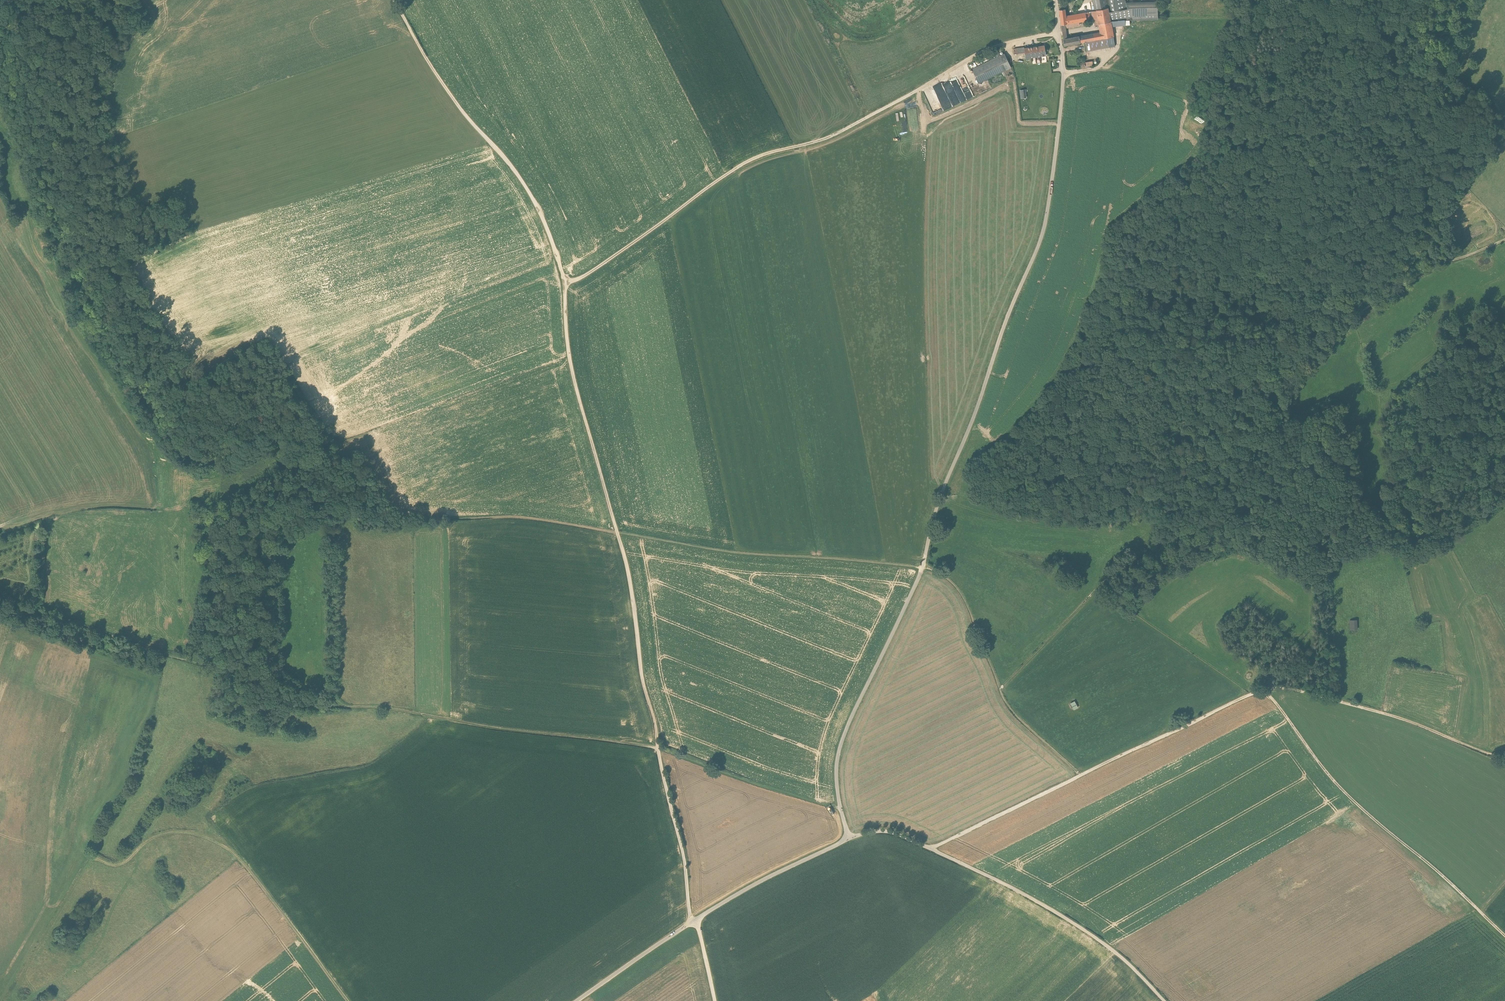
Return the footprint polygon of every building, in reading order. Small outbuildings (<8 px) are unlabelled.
[(1061,25),(1079,22),(1086,21),(1086,20),(1093,19),(1094,25),(1098,25),(1111,22),(1112,27),(1125,25),(1125,20),(1133,20),(1158,19),(1157,1),(1126,2),(1125,0),(1092,0),(1094,11),(1085,13),(1085,12),(1072,14),(1066,16),(1065,9),(1059,10),(1061,25)] [(1079,22),(1061,25),(1062,32),(1066,31),(1065,28),(1080,26),(1079,22)] [(1099,32),(1067,38),(1066,31),(1062,32),(1064,45),(1084,41),(1086,52),(1115,46),(1113,36),(1114,36),(1112,27),(1111,22),(1098,25),(1099,32)] [(1024,53),(1025,58),(1046,55),(1044,46),(1024,48),(1014,49),(1014,54),(1024,53)] [(978,83),(1011,68),(1004,53),(971,69),(978,83)] [(934,115),(953,107),(946,91),(927,99),(934,115)]
